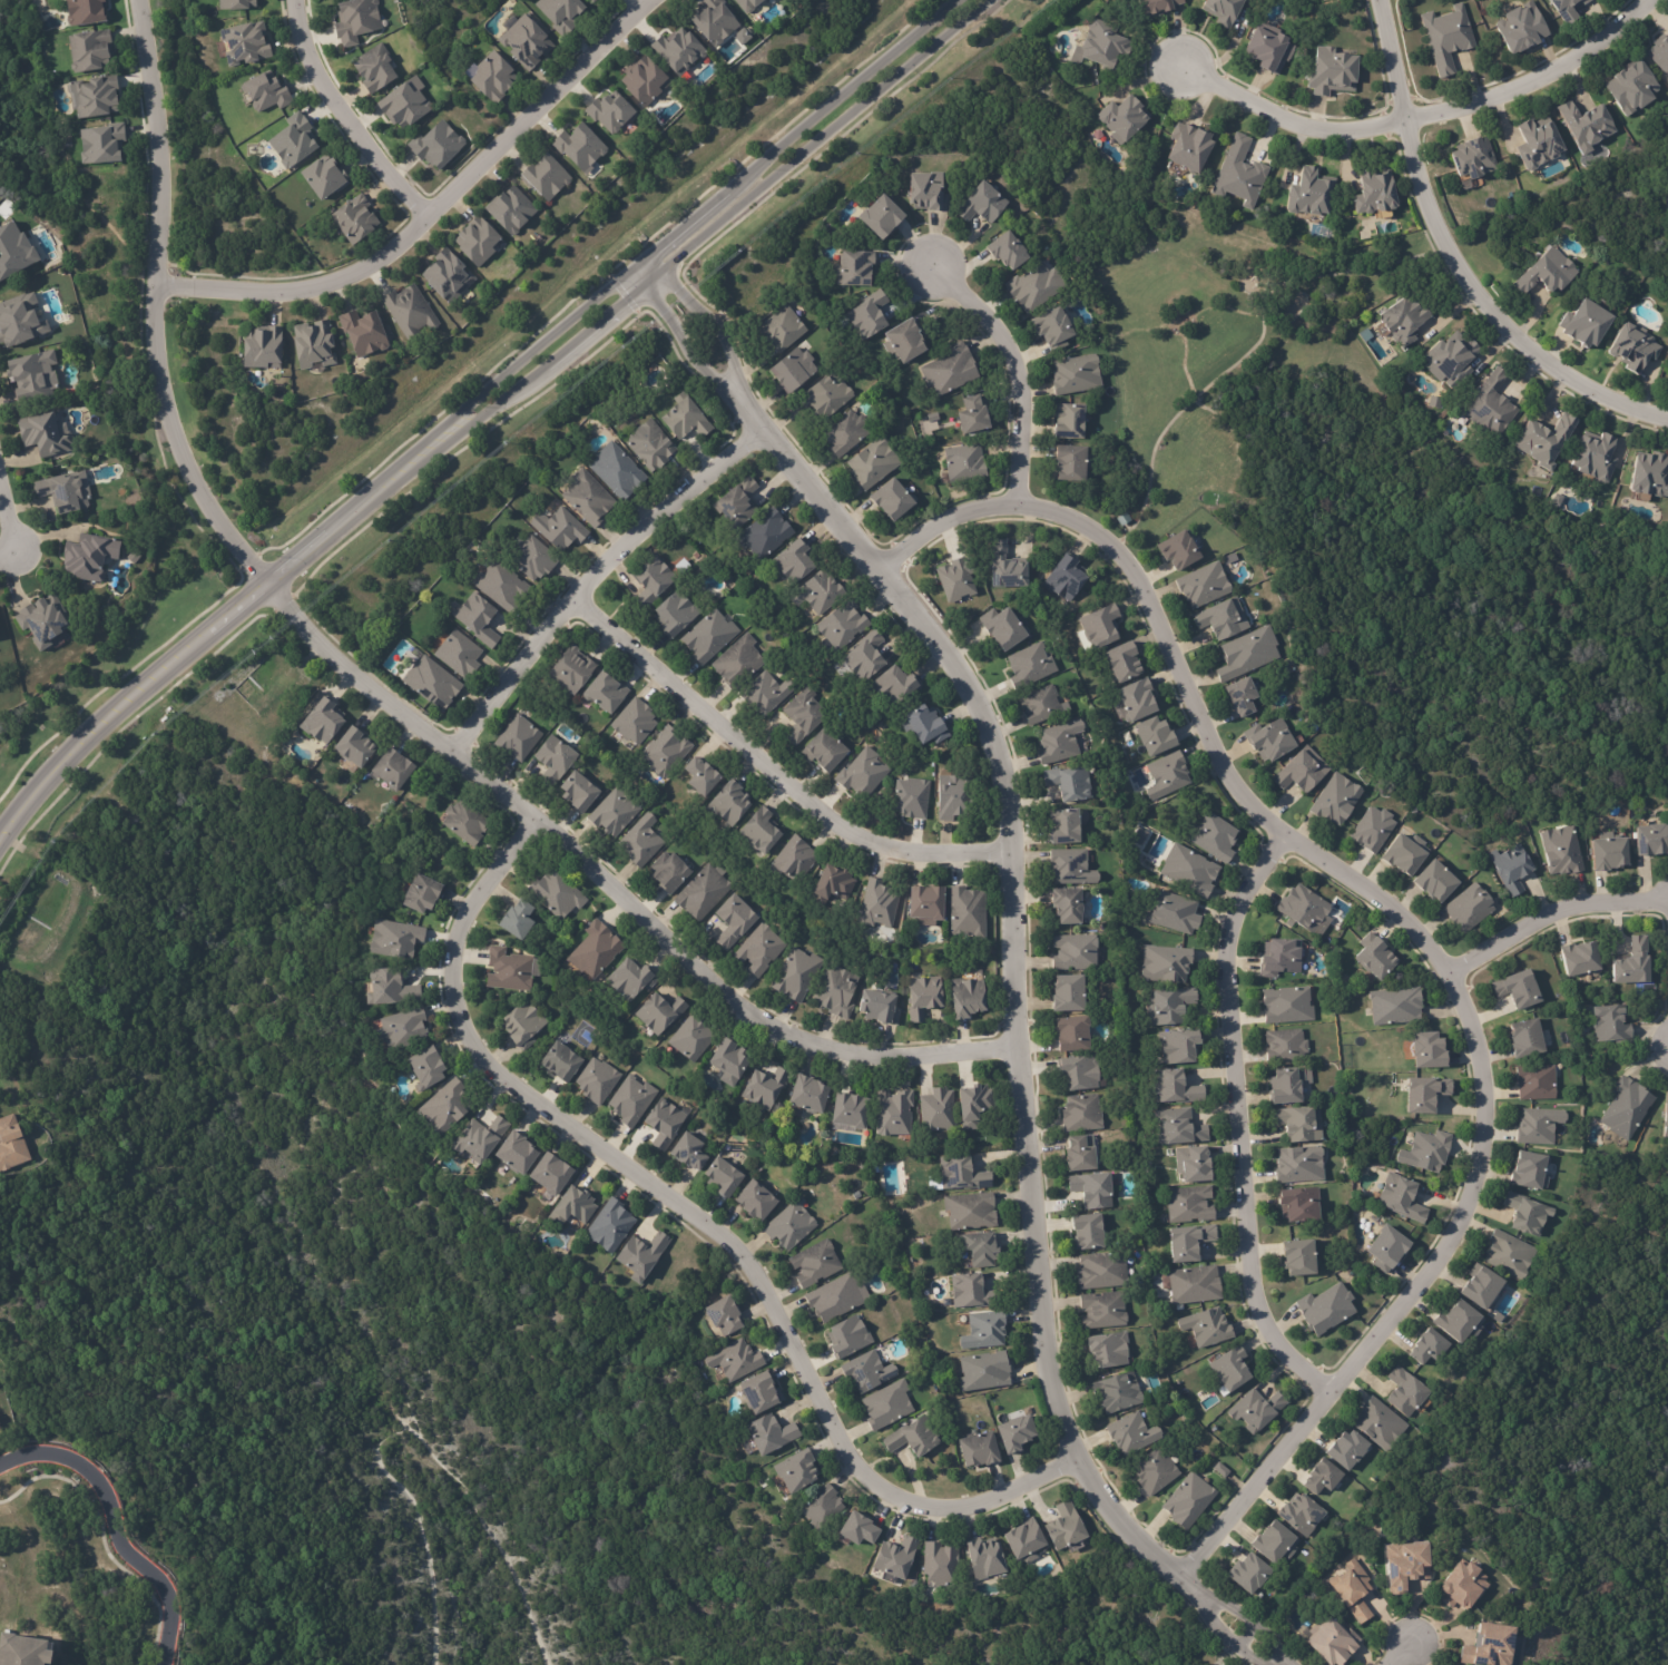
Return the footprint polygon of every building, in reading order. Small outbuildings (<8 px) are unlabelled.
[(66,17),(62,0),(99,0),(100,4),(97,4),(98,16),(100,14),(101,25),(67,29),(67,27),(66,27),(63,17),(66,17)] [(216,12),(216,0),(253,0),(253,1),(252,1),(253,8),(243,8),(244,11),(216,12)] [(334,7),(361,0),(377,0),(377,4),(376,7),(382,30),(354,37),(356,46),(341,50),(340,45),(338,40),(335,41),(332,26),(338,25),(334,7)] [(533,8),(541,0),(574,0),(577,3),(578,3),(583,10),(579,14),(581,17),(573,25),(577,27),(562,40),(551,28),(552,28),(533,8)] [(699,2),(702,0),(722,0),(724,2),(720,4),(739,27),(722,41),(723,42),(714,49),(705,42),(687,19),(695,13),(697,16),(705,9),(699,2)] [(746,13),(735,0),(763,0),(754,8),(755,10),(749,13),(746,13)] [(1141,19),(1136,0),(1182,0),(1184,4),(1171,8),(1172,12),(1144,21),(1142,18),(1141,19)] [(1201,7),(1205,0),(1244,0),(1228,31),(1214,25),(1218,17),(1218,16),(1216,19),(1200,11),(1203,8),(1201,7)] [(1549,37),(1538,41),(1539,46),(1529,50),(1529,49),(1525,50),(1527,50),(1515,56),(1515,55),(1509,57),(1500,37),(1499,37),(1495,28),(1497,22),(1501,21),(1504,22),(1502,17),(1503,17),(1502,16),(1504,14),(1504,16),(1510,13),(1510,11),(1511,11),(1512,11),(1518,9),(1517,8),(1518,8),(1519,9),(1519,8),(1521,11),(1524,10),(1522,6),(1533,0),(1549,37)] [(1567,28),(1548,0),(1593,0),(1583,7),(1581,4),(1572,10),(1574,12),(1580,19),(1567,28)] [(1468,50),(1465,51),(1465,50),(1462,51),(1461,51),(1449,55),(1455,76),(1439,80),(1420,16),(1432,12),(1434,19),(1454,13),(1452,6),(1462,3),(1475,48),(1468,50)] [(546,52),(541,57),(539,55),(537,57),(539,59),(528,71),(518,61),(516,63),(506,52),(509,49),(506,46),(503,48),(496,40),(522,13),(544,37),(552,46),(546,52)] [(1116,28),(1117,29),(1113,38),(1130,45),(1126,58),(1124,57),(1122,58),(1119,57),(1112,75),(1099,70),(1100,67),(1080,59),(1082,52),(1079,51),(1087,31),(1086,28),(1088,21),(1092,19),(1116,28)] [(264,32),(265,37),(261,38),(262,45),(268,42),(272,58),(256,61),(256,62),(226,69),(223,55),(225,53),(223,43),(220,45),(217,33),(225,31),(224,30),(262,22),(264,32)] [(680,78),(675,74),(663,61),(659,53),(651,46),(663,36),(666,39),(675,30),(676,32),(681,27),(687,33),(688,32),(707,53),(706,56),(703,59),(700,59),(680,78)] [(1276,35),(1287,40),(1286,43),(1295,48),(1293,50),(1294,51),(1288,60),(1287,63),(1286,62),(1285,66),(1284,65),(1277,77),(1272,75),(1270,77),(1256,70),(1259,65),(1252,60),(1252,61),(1243,56),(1244,53),(1243,52),(1255,28),(1274,38),(1276,35)] [(107,32),(110,58),(105,59),(106,67),(96,69),(97,71),(70,76),(70,74),(68,74),(67,67),(68,67),(66,51),(65,38),(67,38),(106,31),(107,32)] [(1667,40),(1667,39),(1667,79),(1664,74),(1664,75),(1646,55),(1652,49),(1651,48),(1652,47),(1652,48),(1654,47),(1651,45),(1662,35),(1667,40)] [(393,61),(386,67),(394,79),(369,97),(361,86),(364,84),(360,78),(357,80),(353,72),(354,71),(351,66),(357,60),(356,59),(381,42),(393,61)] [(1334,49),(1333,53),(1357,56),(1355,82),(1354,82),(1354,91),(1328,89),(1328,96),(1312,95),(1312,88),(1306,87),(1307,70),(1313,71),(1314,56),(1315,56),(1316,45),(1334,47),(1334,49)] [(510,87),(506,91),(503,92),(506,95),(494,105),(492,102),(483,97),(468,80),(471,77),(469,75),(475,68),(474,68),(493,50),(497,56),(517,78),(511,84),(512,85),(510,87)] [(622,89),(626,87),(620,80),(625,76),(624,75),(625,74),(622,71),(634,60),(636,62),(645,55),(653,62),(651,63),(670,82),(645,108),(636,102),(622,89)] [(1605,86),(1613,79),(1612,78),(1613,77),(1613,78),(1621,74),(1620,72),(1621,71),(1623,75),(1627,72),(1625,71),(1627,70),(1628,70),(1633,66),(1633,65),(1635,66),(1640,61),(1658,88),(1658,92),(1654,96),(1649,95),(1654,101),(1638,112),(1636,109),(1633,110),(1636,112),(1626,119),(1620,112),(1621,111),(1617,106),(1617,107),(1602,87),(1605,86)] [(269,75),(275,87),(283,84),(283,85),(282,86),(287,96),(288,95),(292,104),(277,110),(274,105),(253,115),(248,107),(249,106),(248,102),(245,104),(237,86),(267,71),(269,75)] [(116,77),(118,89),(112,90),(115,107),(117,107),(118,115),(115,115),(115,114),(106,115),(106,117),(76,123),(75,116),(76,116),(75,114),(73,111),(75,109),(76,108),(75,98),(72,98),(70,84),(115,76),(116,77)] [(390,125),(384,117),(375,106),(403,84),(404,85),(409,80),(424,100),(425,100),(426,102),(429,102),(431,106),(431,109),(432,110),(406,129),(405,127),(400,131),(395,125),(392,127),(390,125)] [(631,120),(630,121),(628,119),(620,128),(620,130),(616,134),(614,134),(610,137),(583,110),(598,97),(601,100),(606,96),(608,97),(614,91),(637,115),(636,118),(635,119),(631,120)] [(1142,107),(1151,116),(1149,119),(1149,120),(1122,147),(1111,136),(1112,134),(1105,127),(1101,126),(1098,121),(1098,117),(1097,116),(1111,102),(1117,108),(1130,95),(1142,107)] [(1597,109),(1601,106),(1616,134),(1600,143),(1600,144),(1590,148),(1592,153),(1582,158),(1557,110),(1569,102),(1572,108),(1572,107),(1579,118),(1597,109)] [(296,114),(300,118),(301,117),(310,129),(307,131),(316,145),(313,148),(314,150),(283,173),(263,144),(286,127),(283,123),(296,112),(296,114)] [(1564,154),(1558,157),(1559,159),(1549,165),(1549,163),(1538,168),(1537,172),(1531,175),(1527,174),(1519,156),(1515,149),(1524,145),(1520,135),(1517,127),(1531,120),(1532,121),(1531,121),(1533,126),(1549,118),(1564,154)] [(436,173),(423,159),(420,163),(410,151),(411,151),(406,146),(418,135),(422,139),(442,120),(449,126),(448,127),(459,138),(463,137),(465,140),(465,141),(468,144),(436,173)] [(1179,121),(1185,124),(1186,123),(1188,124),(1187,125),(1197,129),(1197,128),(1198,128),(1197,130),(1207,135),(1208,134),(1213,136),(1210,140),(1214,143),(1198,175),(1195,173),(1195,174),(1167,160),(1177,139),(1171,137),(1179,121)] [(555,140),(565,131),(569,137),(571,135),(570,134),(570,133),(571,134),(577,128),(576,127),(580,124),(608,149),(607,150),(607,154),(604,157),(600,157),(590,167),(591,167),(582,176),(563,156),(562,156),(551,145),(555,140)] [(122,128),(125,143),(119,143),(120,154),(117,154),(117,164),(81,167),(79,167),(77,141),(78,141),(78,133),(106,129),(106,126),(122,125),(122,128)] [(1252,140),(1242,165),(1250,168),(1254,163),(1269,169),(1250,214),(1240,209),(1244,203),(1224,195),(1221,200),(1209,195),(1235,133),(1245,137),(1252,140)] [(1480,177),(1469,182),(1466,177),(1459,180),(1456,176),(1448,151),(1460,147),(1459,143),(1479,135),(1479,137),(1485,135),(1498,169),(1481,175),(1481,176),(1480,177)] [(521,177),(532,166),(534,168),(538,166),(537,165),(542,160),(541,159),(547,154),(566,174),(567,173),(573,180),(571,182),(571,184),(568,187),(567,187),(547,205),(521,177)] [(328,160),(333,167),(332,168),(335,172),(340,168),(350,180),(347,182),(350,184),(336,194),(334,190),(317,204),(296,175),(315,161),(324,155),(328,160)] [(1317,175),(1336,178),(1333,199),(1330,198),(1326,216),(1323,215),(1321,217),(1318,217),(1316,219),(1309,218),(1307,215),(1298,214),(1297,213),(1294,215),(1288,214),(1286,212),(1285,212),(1289,185),(1297,186),(1299,173),(1301,173),(1302,165),(1317,167),(1317,170),(1316,170),(1315,175),(1317,175)] [(1390,213),(1389,213),(1386,212),(1385,214),(1378,215),(1375,212),(1373,213),(1371,215),(1365,216),(1363,215),(1355,216),(1353,197),(1361,196),(1360,193),(1362,192),(1358,173),(1377,169),(1377,173),(1380,173),(1383,169),(1386,168),(1390,172),(1392,184),(1396,209),(1394,210),(1393,212),(1390,213)] [(940,186),(936,186),(936,189),(940,189),(940,193),(948,194),(946,210),(940,210),(940,209),(924,209),(924,207),(912,207),(912,203),(907,202),(909,172),(929,173),(929,172),(941,172),(940,186)] [(989,224),(989,225),(975,215),(968,225),(955,214),(981,180),(1008,203),(1001,209),(989,224)] [(522,194),(538,212),(518,231),(518,233),(514,236),(512,236),(510,237),(502,233),(484,214),(487,213),(483,209),(497,196),(497,197),(500,194),(501,195),(504,192),(506,193),(513,185),(522,194)] [(361,195),(369,205),(363,209),(365,214),(369,212),(377,224),(369,231),(371,233),(351,247),(328,217),(360,194),(361,195)] [(904,218),(881,242),(858,219),(865,210),(867,212),(883,195),(905,217),(904,218)] [(498,241),(499,241),(490,248),(494,253),(477,270),(469,265),(454,251),(458,247),(452,242),(455,238),(454,236),(462,229),(478,215),(485,224),(483,225),(498,241)] [(3,283),(0,285),(0,252),(4,261),(14,256),(8,245),(0,249),(0,230),(18,221),(26,234),(28,233),(36,247),(37,246),(45,259),(31,267),(32,268),(3,284),(3,283)] [(1371,231),(1376,229),(1374,223),(1377,222),(1380,223),(1381,222),(1382,225),(1396,222),(1399,232),(1377,236),(1377,233),(1376,234),(1371,235),(1371,231)] [(1013,237),(1015,241),(1017,241),(1026,253),(1024,253),(1029,258),(1012,272),(1008,266),(1005,268),(1000,261),(998,263),(995,259),(994,259),(985,248),(1009,232),(1013,237)] [(1567,259),(1576,268),(1574,271),(1579,275),(1570,283),(1572,286),(1561,296),(1556,291),(1550,296),(1548,295),(1544,292),(1544,290),(1535,281),(1534,282),(1537,284),(1533,287),(1529,292),(1522,298),(1511,286),(1552,246),(1566,261),(1567,259)] [(477,280),(449,306),(445,303),(444,304),(441,301),(441,302),(424,284),(428,282),(421,275),(425,271),(425,270),(428,268),(436,261),(436,262),(439,259),(435,256),(445,247),(453,256),(452,256),(463,268),(460,272),(464,276),(470,272),(477,280)] [(873,253),(873,265),(867,265),(867,277),(866,277),(866,284),(835,285),(835,277),(833,277),(833,264),(840,264),(840,251),(873,249),(873,253)] [(1042,262),(1048,271),(1054,266),(1060,275),(1059,276),(1066,285),(1027,314),(1014,300),(1013,301),(1012,298),(1012,296),(1004,287),(1004,286),(1003,284),(1017,275),(1018,277),(1041,261),(1042,262)] [(430,331),(425,323),(416,330),(421,336),(408,345),(380,301),(393,292),(396,296),(405,290),(413,284),(440,325),(436,327),(438,329),(432,333),(430,331)] [(889,302),(876,311),(885,325),(862,341),(844,314),(862,302),(880,290),(889,302)] [(10,341),(0,344),(0,304),(29,294),(29,295),(38,293),(41,303),(32,306),(35,312),(42,308),(47,322),(50,321),(53,332),(40,336),(40,337),(31,341),(32,342),(20,346),(20,345),(12,349),(11,347),(11,349),(9,342),(10,341)] [(1413,302),(1420,311),(1423,307),(1431,317),(1414,330),(1415,331),(1411,334),(1415,340),(1401,351),(1395,344),(1393,344),(1390,340),(1391,336),(1390,334),(1386,335),(1382,329),(1382,326),(1381,327),(1377,322),(1377,320),(1376,319),(1406,295),(1411,302),(1413,302)] [(1596,307),(1615,319),(1595,351),(1589,347),(1586,353),(1582,351),(1583,350),(1561,335),(1562,333),(1562,331),(1558,327),(1567,313),(1573,316),(1583,300),(1596,307)] [(778,353),(771,343),(768,345),(755,329),(785,304),(806,331),(778,353)] [(1051,353),(1049,347),(1048,347),(1047,344),(1046,345),(1042,336),(1046,335),(1044,333),(1038,336),(1029,320),(1059,305),(1062,314),(1063,314),(1073,335),(1064,339),(1068,345),(1051,353)] [(355,312),(360,321),(361,321),(361,319),(374,313),(384,340),(386,339),(390,346),(387,347),(387,350),(383,352),(380,351),(357,360),(351,352),(337,319),(355,311),(355,312)] [(912,319),(919,331),(916,332),(923,341),(921,343),(925,350),(901,364),(899,361),(897,361),(893,354),(890,356),(882,344),(887,342),(883,334),(910,316),(912,319)] [(325,368),(321,369),(320,361),(317,361),(318,364),(308,366),(310,371),(298,373),(294,365),(290,342),(293,341),(290,329),(305,325),(305,330),(314,327),(313,323),(327,321),(331,336),(328,336),(331,350),(326,351),(327,355),(334,354),(336,365),(325,368)] [(1637,326),(1646,332),(1644,335),(1652,340),(1652,342),(1652,344),(1660,349),(1652,363),(1647,360),(1636,379),(1623,371),(1627,365),(1626,365),(1625,368),(1618,364),(1619,362),(1615,360),(1612,361),(1608,358),(1607,353),(1622,325),(1623,326),(1625,324),(1630,327),(1632,324),(1637,326)] [(269,329),(278,330),(278,343),(277,343),(276,364),(278,364),(277,371),(238,370),(238,343),(243,343),(243,334),(248,335),(248,334),(251,334),(251,330),(265,330),(265,329),(269,329)] [(1459,334),(1465,342),(1469,337),(1471,340),(1472,340),(1471,341),(1480,350),(1480,349),(1481,350),(1471,359),(1472,360),(1465,366),(1471,372),(1451,392),(1442,384),(1444,382),(1441,379),(1438,383),(1423,368),(1426,363),(1421,359),(1439,341),(1441,343),(1454,331),(1459,334)] [(961,341),(964,346),(965,345),(973,360),(972,361),(975,369),(974,370),(978,376),(935,399),(929,386),(925,388),(922,382),(923,382),(922,380),(924,379),(919,368),(946,353),(943,347),(961,339),(961,341)] [(787,394),(786,394),(775,381),(776,380),(774,378),(768,371),(796,346),(802,353),(805,350),(813,360),(810,362),(816,369),(815,370),(815,371),(802,382),(804,384),(793,394),(791,391),(787,394)] [(61,351),(65,363),(57,365),(59,371),(61,370),(66,388),(58,389),(59,395),(22,404),(18,389),(23,388),(21,381),(16,382),(13,370),(14,370),(12,361),(61,350),(61,351)] [(1056,396),(1054,390),(1053,390),(1052,386),(1053,386),(1052,382),(1053,381),(1052,371),(1053,370),(1052,361),(1095,353),(1101,388),(1056,396)] [(1507,374),(1511,376),(1497,395),(1500,398),(1501,396),(1502,398),(1502,399),(1508,403),(1509,402),(1510,403),(1509,404),(1519,412),(1498,440),(1495,439),(1493,440),(1488,435),(1485,440),(1472,429),(1476,423),(1463,412),(1498,368),(1507,374)] [(806,409),(797,398),(832,370),(846,386),(847,386),(852,392),(852,394),(853,395),(822,421),(811,407),(806,409)] [(699,437),(698,434),(697,435),(694,432),(695,431),(694,430),(691,432),(690,431),(693,429),(677,441),(660,420),(668,412),(667,411),(676,403),(673,400),(681,392),(712,429),(703,437),(704,438),(701,439),(699,437)] [(1429,393),(1440,395),(1438,407),(1426,404),(1429,393)] [(978,396),(980,405),(982,404),(989,427),(961,434),(955,412),(963,410),(960,399),(977,394),(978,396)] [(1082,407),(1082,417),(1085,419),(1085,437),(1081,437),(1081,439),(1053,438),(1053,434),(1052,434),(1052,427),(1053,427),(1054,403),(1082,403),(1082,407)] [(850,411),(852,413),(853,412),(856,418),(860,414),(866,421),(861,425),(867,433),(836,459),(827,448),(831,445),(827,442),(826,444),(822,439),(824,437),(821,433),(848,410),(850,411)] [(61,411),(63,423),(67,423),(69,428),(69,432),(70,432),(72,434),(73,437),(75,441),(71,445),(73,451),(40,459),(39,451),(42,450),(41,444),(24,448),(22,439),(27,438),(24,430),(21,431),(18,421),(61,411)] [(1548,473),(1537,468),(1538,466),(1528,459),(1529,457),(1513,448),(1529,421),(1542,429),(1542,430),(1547,432),(1546,433),(1549,435),(1562,413),(1578,422),(1564,445),(1563,445),(1551,466),(1554,467),(1550,476),(1548,473)] [(675,451),(665,458),(666,460),(656,468),(656,467),(649,472),(635,454),(634,454),(622,440),(650,418),(675,450),(675,451)] [(1595,435),(1600,438),(1601,434),(1617,441),(1610,458),(1617,461),(1607,486),(1607,484),(1606,487),(1597,483),(1597,481),(1593,481),(1587,478),(1587,479),(1577,476),(1578,472),(1570,469),(1584,431),(1595,435)] [(864,490),(863,491),(848,472),(851,470),(845,462),(879,435),(880,438),(881,437),(885,442),(885,443),(900,462),(864,490)] [(630,461),(635,466),(634,467),(637,471),(638,470),(646,477),(622,500),(620,502),(586,466),(595,457),(593,456),(610,440),(630,461)] [(981,444),(984,468),(985,468),(988,477),(950,482),(944,449),(980,443),(981,444)] [(1085,445),(1085,454),(1091,454),(1091,468),(1087,468),(1087,476),(1083,476),(1083,481),(1056,481),(1056,462),(1053,461),(1053,444),(1085,445)] [(1666,480),(1667,480),(1667,499),(1662,498),(1660,499),(1655,498),(1654,496),(1651,496),(1648,499),(1641,499),(1640,496),(1637,497),(1633,497),(1631,493),(1630,493),(1636,457),(1637,457),(1637,453),(1646,454),(1646,456),(1652,457),(1652,453),(1664,454),(1662,456),(1667,456),(1666,476),(1666,480)] [(602,513),(600,516),(604,519),(592,530),(559,496),(569,486),(573,480),(570,477),(580,467),(615,502),(609,508),(604,513),(602,512),(602,513)] [(84,468),(90,497),(87,497),(88,506),(84,507),(84,508),(63,512),(59,513),(57,506),(53,506),(50,492),(37,496),(36,492),(33,492),(31,481),(53,476),(53,477),(67,473),(67,472),(84,468)] [(757,488),(744,498),(745,499),(746,498),(757,511),(733,531),(716,510),(715,511),(710,506),(715,502),(714,501),(734,484),(735,486),(747,474),(757,487),(757,488)] [(903,491),(909,497),(910,496),(913,496),(915,499),(915,503),(913,506),(913,505),(892,522),(880,507),(877,509),(869,497),(892,478),(903,491)] [(773,508),(781,518),(779,518),(783,522),(785,520),(795,533),(757,562),(735,535),(772,506),(773,508)] [(588,535),(579,545),(573,539),(565,549),(565,548),(560,552),(555,547),(552,550),(541,539),(542,538),(529,526),(530,523),(529,522),(537,515),(544,522),(560,507),(588,535)] [(1129,518),(1119,523),(1115,517),(1124,510),(1129,518)] [(1183,528),(1186,535),(1187,535),(1199,555),(1175,569),(1172,566),(1171,567),(1167,559),(1168,558),(1167,558),(1165,559),(1164,558),(1162,558),(1154,542),(1181,526),(1183,528)] [(89,535),(116,538),(116,540),(126,541),(122,559),(110,558),(109,569),(107,568),(106,572),(108,574),(107,582),(71,577),(71,572),(67,572),(68,565),(69,565),(70,558),(66,557),(68,541),(81,542),(82,533),(89,535)] [(558,559),(543,576),(541,574),(537,579),(536,577),(531,582),(500,555),(516,536),(522,541),(529,535),(558,559)] [(798,540),(803,546),(804,545),(807,548),(803,552),(802,551),(801,552),(804,557),(804,556),(811,562),(810,564),(812,567),(791,586),(777,571),(775,574),(766,564),(796,538),(798,540)] [(1005,540),(1007,560),(1007,561),(1012,561),(1012,562),(1014,562),(1014,561),(1023,561),(1024,586),(990,587),(989,560),(991,560),(990,539),(1005,538),(1005,540)] [(1234,552),(1237,557),(1224,564),(1220,556),(1233,550),(1234,552)] [(1067,554),(1070,556),(1070,557),(1076,560),(1077,561),(1076,564),(1081,567),(1082,565),(1088,569),(1083,576),(1086,578),(1069,601),(1061,597),(1060,598),(1050,590),(1049,592),(1040,586),(1064,551),(1067,554)] [(516,601),(514,604),(517,606),(509,616),(469,582),(478,571),(481,575),(484,570),(483,569),(484,568),(480,565),(488,554),(517,577),(516,578),(520,581),(521,580),(529,586),(516,601)] [(675,578),(655,596),(657,598),(642,611),(631,599),(642,590),(629,575),(654,554),(663,564),(661,564),(669,572),(670,571),(675,578)] [(970,557),(975,572),(969,575),(975,594),(967,597),(967,595),(959,597),(960,600),(948,605),(934,570),(938,569),(936,567),(946,564),(948,567),(950,566),(949,560),(962,556),(963,559),(970,557)] [(1220,567),(1220,568),(1224,577),(1225,576),(1230,588),(1190,607),(1186,598),(1185,599),(1180,591),(1181,591),(1180,590),(1179,590),(1177,586),(1176,586),(1175,582),(1176,582),(1174,578),(1216,558),(1220,567)] [(831,578),(835,584),(836,584),(842,589),(841,590),(843,592),(817,616),(803,600),(794,608),(785,598),(820,567),(831,578)] [(684,594),(693,604),(693,603),(701,613),(669,640),(663,631),(661,633),(659,629),(661,627),(654,618),(656,616),(653,611),(679,588),(684,594)] [(53,592),(75,623),(73,624),(75,625),(67,629),(69,633),(67,634),(68,635),(58,641),(56,637),(51,640),(55,644),(50,647),(50,646),(41,652),(32,638),(36,637),(29,627),(23,630),(14,616),(20,613),(18,611),(31,603),(33,606),(47,597),(47,596),(53,591),(53,592)] [(496,611),(484,626),(500,638),(490,650),(472,637),(473,636),(452,619),(470,596),(472,592),(497,610),(496,611)] [(1236,598),(1249,628),(1225,638),(1216,641),(1213,633),(1211,634),(1208,626),(1197,630),(1193,619),(1191,616),(1235,596),(1236,598)] [(853,610),(857,616),(861,614),(870,625),(857,635),(856,633),(851,636),(853,638),(836,653),(822,636),(821,637),(815,629),(816,628),(814,626),(848,598),(856,607),(853,610)] [(1113,605),(1119,616),(1112,619),(1118,635),(1117,638),(1117,639),(1091,652),(1078,618),(1112,603),(1113,605)] [(1014,618),(1021,627),(1022,626),(1027,627),(1029,631),(1029,635),(1002,653),(993,639),(991,636),(990,637),(982,625),(983,624),(980,618),(994,608),(998,613),(1008,607),(1014,618)] [(723,620),(726,624),(729,620),(739,631),(699,667),(690,656),(690,655),(678,640),(686,633),(687,634),(691,629),(691,628),(714,608),(723,619),(722,619),(723,620)] [(1220,683),(1215,670),(1226,665),(1224,662),(1226,660),(1219,646),(1268,625),(1277,645),(1274,647),(1279,659),(1221,685),(1220,683)] [(481,652),(473,663),(478,666),(469,677),(467,675),(462,679),(431,656),(452,628),(482,652),(481,652)] [(881,643),(872,649),(883,664),(875,670),(875,673),(873,674),(872,674),(861,684),(840,658),(846,653),(845,652),(873,628),(883,640),(881,643)] [(730,692),(722,682),(722,680),(714,672),(714,670),(709,665),(746,631),(755,643),(752,646),(757,652),(756,653),(765,663),(732,693),(730,692)] [(1041,649),(1046,658),(1049,656),(1057,670),(1013,691),(1008,678),(1013,676),(1010,669),(1010,668),(1009,665),(1005,657),(1040,640),(1043,648),(1041,649)] [(1129,641),(1136,655),(1134,655),(1136,660),(1137,659),(1142,673),(1117,685),(1102,653),(1129,640),(1129,641)] [(570,644),(577,648),(576,650),(595,666),(571,696),(544,675),(570,643),(570,644)] [(462,687),(454,697),(453,696),(449,702),(450,703),(441,715),(401,682),(414,665),(416,665),(424,656),(462,687)] [(903,675),(904,676),(907,674),(913,680),(915,679),(920,685),(918,686),(920,689),(919,692),(918,689),(913,694),(911,691),(886,711),(879,701),(880,701),(872,691),(874,689),(869,683),(891,664),(894,667),(895,667),(901,674),(902,673),(903,675)] [(766,672),(778,685),(786,678),(795,688),(762,718),(756,711),(754,713),(737,694),(764,669),(766,672)] [(608,677),(615,684),(617,682),(628,691),(608,716),(589,701),(585,701),(581,698),(581,695),(579,693),(598,670),(607,678),(607,677),(608,677)] [(1146,678),(1150,689),(1147,691),(1156,712),(1129,723),(1125,722),(1124,717),(1125,712),(1115,689),(1146,677),(1146,678)] [(1250,684),(1257,697),(1249,702),(1255,712),(1239,718),(1238,715),(1236,714),(1234,712),(1235,709),(1234,707),(1232,708),(1228,699),(1229,699),(1228,697),(1227,698),(1223,688),(1247,677),(1250,684)] [(1028,725),(1023,713),(1026,712),(1024,709),(1022,711),(1017,699),(1018,699),(1018,697),(1050,684),(1051,687),(1052,686),(1057,696),(1054,697),(1058,705),(1060,704),(1063,713),(1029,727),(1028,725)] [(784,733),(792,725),(789,722),(779,711),(806,686),(814,695),(810,699),(818,708),(816,712),(823,718),(793,747),(782,735),(784,733)] [(636,698),(642,704),(644,704),(650,711),(648,713),(654,717),(651,719),(656,724),(636,747),(628,740),(626,742),(617,733),(616,734),(609,728),(610,727),(608,726),(634,696),(636,698)] [(334,705),(335,706),(334,706),(344,715),(341,721),(343,722),(327,742),(327,743),(325,745),(320,742),(308,734),(307,735),(298,727),(313,709),(312,708),(322,697),(326,702),(327,701),(334,705)] [(932,709),(934,713),(933,714),(935,718),(938,717),(949,736),(934,745),(931,738),(920,745),(919,744),(918,745),(910,729),(904,733),(894,716),(903,711),(905,713),(921,704),(924,711),(931,707),(932,709)] [(519,763),(509,755),(502,751),(501,753),(491,745),(517,714),(542,735),(520,763),(519,763)] [(1168,731),(1168,732),(1169,731),(1176,745),(1148,758),(1142,746),(1141,746),(1135,734),(1137,733),(1134,726),(1154,716),(1157,723),(1162,719),(1168,731)] [(1281,717),(1287,728),(1285,729),(1295,746),(1269,763),(1269,762),(1265,764),(1255,751),(1253,752),(1248,745),(1249,744),(1243,733),(1257,724),(1260,729),(1279,717),(1281,717)] [(1078,756),(1040,767),(1036,753),(1040,752),(1038,742),(1040,742),(1037,733),(1078,721),(1081,733),(1071,735),(1078,756)] [(668,725),(677,733),(673,737),(678,743),(683,737),(693,745),(681,757),(683,758),(664,781),(660,777),(659,780),(651,773),(653,772),(636,757),(651,741),(653,742),(657,737),(655,736),(666,724),(668,725)] [(352,727),(366,740),(366,741),(373,746),(374,745),(377,747),(359,771),(351,764),(351,765),(332,750),(350,726),(352,727)] [(833,738),(846,751),(824,774),(823,773),(824,772),(814,763),(815,761),(812,757),(807,761),(798,752),(802,748),(801,747),(821,726),(833,738)] [(576,755),(548,792),(536,782),(546,768),(544,767),(543,768),(532,761),(533,760),(531,757),(549,734),(576,755)] [(1304,794),(1298,787),(1297,789),(1292,783),(1292,782),(1283,791),(1279,787),(1279,789),(1273,783),(1274,782),(1272,780),(1306,745),(1331,770),(1305,795),(1304,794)] [(877,756),(875,760),(882,766),(884,764),(891,770),(866,799),(861,794),(858,796),(852,791),(853,791),(850,787),(846,792),(833,781),(843,767),(845,770),(865,746),(877,756)] [(390,748),(415,768),(395,793),(394,792),(393,793),(387,789),(389,786),(370,772),(390,748)] [(1179,752),(1184,761),(1181,762),(1184,766),(1185,766),(1188,774),(1186,774),(1190,783),(1151,802),(1146,790),(1155,785),(1146,766),(1178,751),(1179,752)] [(693,758),(694,760),(696,760),(700,765),(701,763),(709,770),(708,771),(710,772),(718,778),(701,799),(684,784),(689,778),(679,770),(690,757),(693,758)] [(1060,804),(1060,800),(1059,800),(1057,790),(1059,790),(1058,784),(1043,787),(1040,772),(1059,768),(1059,771),(1086,766),(1091,799),(1061,804),(1060,804)] [(573,773),(597,792),(578,815),(567,806),(568,805),(565,802),(562,803),(557,797),(560,794),(555,790),(570,771),(573,773)] [(434,774),(438,781),(426,785),(422,777),(433,772),(434,774)] [(1319,817),(1308,811),(1335,772),(1344,777),(1343,778),(1351,784),(1352,783),(1361,789),(1362,791),(1363,792),(1338,829),(1331,823),(1331,824),(1322,820),(1323,817),(1321,815),(1319,817)] [(961,816),(952,816),(952,821),(938,821),(938,776),(959,776),(959,775),(969,775),(970,816),(961,816)] [(907,778),(929,781),(924,820),(904,817),(904,814),(897,814),(897,811),(892,810),(895,781),(905,782),(906,778),(907,778)] [(729,781),(739,790),(736,793),(740,796),(743,794),(746,797),(743,801),(748,806),(729,829),(704,806),(727,780),(729,781)] [(640,810),(612,840),(607,834),(604,836),(585,819),(616,786),(640,810)] [(485,829),(482,833),(480,833),(479,835),(481,836),(473,846),(474,846),(472,850),(440,824),(447,815),(442,812),(448,804),(451,806),(454,803),(457,803),(459,800),(488,822),(484,826),(485,827),(485,829)] [(763,806),(772,814),(768,819),(775,824),(772,827),(779,835),(762,856),(736,833),(761,804),(763,806)] [(1374,854),(1363,848),(1364,845),(1362,844),(1361,846),(1351,840),(1351,839),(1350,838),(1368,806),(1371,809),(1372,807),(1380,812),(1382,809),(1393,816),(1391,820),(1396,823),(1375,855),(1374,854)] [(1077,811),(1078,821),(1079,823),(1080,841),(1078,841),(1078,844),(1050,846),(1048,831),(1050,831),(1049,811),(1077,809),(1077,811)] [(1235,841),(1233,844),(1234,844),(1232,848),(1230,846),(1228,850),(1234,853),(1227,863),(1228,864),(1226,866),(1185,838),(1194,824),(1198,826),(1204,819),(1201,816),(1206,810),(1237,832),(1234,838),(1236,840),(1235,841)] [(654,833),(656,835),(657,834),(665,842),(638,869),(629,860),(630,859),(621,851),(624,850),(616,843),(647,811),(656,820),(648,827),(654,833)] [(1665,826),(1667,826),(1667,849),(1666,849),(1666,855),(1637,856),(1637,827),(1648,827),(1648,833),(1650,833),(1650,825),(1665,825),(1665,826)] [(1582,872),(1570,874),(1570,873),(1559,875),(1559,873),(1550,875),(1549,870),(1550,869),(1548,869),(1541,833),(1574,826),(1583,872),(1582,872)] [(676,836),(684,827),(693,835),(684,844),(676,836)] [(1612,834),(1612,836),(1620,835),(1621,839),(1626,839),(1629,866),(1621,866),(1621,870),(1613,871),(1613,869),(1610,870),(1610,872),(1606,872),(1606,871),(1600,872),(1595,873),(1591,841),(1600,840),(1599,833),(1612,832),(1612,834)] [(805,845),(818,856),(795,887),(785,879),(784,880),(774,871),(775,871),(768,865),(794,834),(806,844),(805,845)] [(1399,834),(1402,836),(1403,835),(1411,841),(1414,835),(1425,844),(1423,846),(1430,851),(1409,879),(1393,866),(1392,868),(1380,859),(1399,834)] [(1215,876),(1213,882),(1211,881),(1209,885),(1213,887),(1206,901),(1159,874),(1165,863),(1162,863),(1174,842),(1204,859),(1203,861),(1209,864),(1209,862),(1220,868),(1215,876)] [(1534,872),(1518,881),(1524,892),(1511,899),(1491,861),(1491,860),(1490,860),(1488,854),(1497,850),(1499,854),(1520,843),(1535,872),(1534,872)] [(1086,856),(1087,871),(1096,871),(1097,883),(1053,883),(1053,874),(1051,874),(1051,864),(1050,864),(1050,850),(1086,849),(1086,856)] [(676,860),(688,873),(665,898),(654,887),(656,885),(647,878),(651,873),(646,869),(663,853),(666,856),(669,854),(676,860)] [(1433,860),(1446,873),(1449,871),(1454,876),(1453,878),(1460,884),(1439,905),(1433,900),(1432,901),(1429,898),(1424,892),(1423,894),(1411,883),(1433,860)] [(842,899),(833,895),(833,897),(828,894),(826,899),(827,899),(823,909),(807,901),(811,894),(810,893),(824,863),(841,872),(845,862),(855,868),(851,878),(856,880),(846,901),(842,899)] [(729,888),(713,904),(714,905),(695,925),(670,901),(706,864),(725,883),(726,882),(730,887),(729,888)] [(579,910),(577,911),(573,908),(570,911),(572,913),(562,923),(560,920),(558,922),(523,890),(533,879),(537,882),(551,868),(587,901),(579,910)] [(439,888),(432,902),(431,901),(425,912),(421,910),(418,917),(396,907),(400,900),(399,899),(404,885),(405,887),(411,874),(439,887),(439,888)] [(869,878),(882,881),(881,887),(885,889),(886,887),(901,890),(890,931),(882,929),(882,925),(873,923),(872,929),(855,924),(867,878),(869,878)] [(1483,891),(1491,901),(1490,901),(1492,904),(1491,905),(1494,910),(1462,937),(1449,920),(1450,918),(1442,909),(1474,882),(1482,891),(1483,891)] [(1325,915),(1324,915),(1312,934),(1295,922),(1292,928),(1285,923),(1288,919),(1275,910),(1284,897),(1285,898),(1292,889),(1294,890),(1297,883),(1331,907),(1330,908),(1331,910),(1326,915),(1325,915)] [(964,891),(977,891),(977,892),(983,892),(984,941),(971,941),(971,936),(950,936),(950,887),(963,887),(964,891)] [(915,927),(916,920),(906,919),(907,888),(928,889),(928,888),(942,889),(941,922),(934,922),(934,928),(915,927)] [(1080,915),(1079,917),(1080,925),(1058,925),(1057,919),(1053,919),(1053,909),(1052,909),(1052,905),(1050,905),(1050,890),(1079,890),(1079,903),(1080,908),(1081,911),(1080,915)] [(1197,903),(1194,915),(1200,918),(1197,931),(1193,930),(1190,937),(1145,922),(1147,912),(1151,913),(1155,902),(1154,902),(1157,890),(1197,903)] [(715,939),(725,929),(710,914),(730,894),(756,919),(724,952),(722,951),(714,943),(713,941),(715,939)] [(530,924),(519,941),(496,925),(508,907),(510,908),(517,899),(531,909),(524,918),(531,922),(530,924)] [(597,920),(609,932),(609,933),(612,938),(614,936),(625,947),(617,954),(616,953),(612,958),(614,959),(591,981),(582,971),(579,973),(565,959),(588,936),(582,931),(595,919),(597,920)] [(423,930),(421,943),(411,941),(410,950),(412,950),(411,961),(401,959),(400,961),(384,959),(384,957),(366,954),(366,953),(365,950),(365,946),(367,944),(371,921),(423,929),(423,930)] [(756,980),(745,971),(749,967),(746,963),(747,961),(745,960),(740,966),(730,958),(759,923),(762,925),(763,924),(771,931),(769,932),(785,946),(756,980)] [(1370,932),(1385,949),(1384,949),(1387,952),(1389,951),(1399,962),(1378,982),(1370,973),(1367,973),(1357,963),(1358,962),(1354,958),(1363,949),(1358,943),(1370,932)] [(1612,961),(1615,961),(1622,960),(1622,961),(1623,961),(1623,960),(1629,960),(1629,959),(1630,959),(1630,936),(1646,934),(1647,958),(1648,958),(1649,985),(1612,986),(1612,961)] [(1096,949),(1096,970),(1052,970),(1052,956),(1057,956),(1057,951),(1059,951),(1059,949),(1052,949),(1052,937),(1095,936),(1095,939),(1097,939),(1097,948),(1096,949)] [(1260,977),(1260,967),(1260,956),(1264,956),(1264,942),(1268,942),(1268,940),(1299,940),(1299,974),(1285,973),(1278,973),(1278,978),(1260,978),(1260,977)] [(1600,971),(1600,972),(1599,974),(1595,976),(1591,974),(1591,973),(1568,979),(1560,948),(1574,944),(1574,947),(1583,944),(1583,947),(1595,943),(1601,970),(1600,971)] [(1191,951),(1191,964),(1187,964),(1187,974),(1185,974),(1185,985),(1178,985),(1178,983),(1176,983),(1176,985),(1160,985),(1160,982),(1140,981),(1140,973),(1141,973),(1142,946),(1191,950),(1191,951)] [(532,959),(539,960),(538,977),(529,977),(529,979),(530,979),(529,989),(528,989),(528,992),(483,988),(484,974),(492,976),(492,973),(490,973),(490,969),(485,969),(488,947),(504,948),(503,957),(509,958),(509,956),(531,958),(531,959),(532,959)] [(803,956),(807,959),(811,954),(823,962),(798,1006),(782,996),(781,998),(767,989),(773,979),(774,980),(777,974),(776,973),(791,948),(803,956)] [(640,964),(641,966),(642,966),(648,971),(649,970),(659,979),(647,992),(641,988),(625,1006),(601,982),(624,958),(628,961),(632,958),(640,964)] [(840,968),(858,977),(847,1002),(853,1006),(846,1021),(840,1019),(840,1020),(832,1017),(832,1016),(826,1013),(827,1011),(823,1010),(822,1011),(815,1008),(817,1005),(811,1001),(815,992),(814,992),(817,983),(818,985),(827,963),(840,968)] [(418,986),(420,986),(421,997),(422,997),(422,1002),(370,1007),(370,1006),(366,1007),(365,995),(370,995),(369,983),(370,983),(370,981),(369,980),(369,974),(370,971),(399,969),(400,988),(418,986)] [(1541,1003),(1515,1013),(1509,996),(1510,996),(1510,993),(1497,999),(1491,985),(1528,970),(1541,1003)] [(941,1007),(941,1008),(923,1011),(924,1024),(909,1025),(907,1010),(906,1005),(909,1005),(906,979),(920,979),(929,979),(929,978),(939,977),(941,1007)] [(1082,1002),(1082,1012),(1051,1013),(1050,997),(1052,997),(1051,986),(1053,986),(1053,977),(1081,977),(1081,982),(1089,982),(1089,992),(1082,992),(1082,1002)] [(983,999),(984,1011),(973,1012),(973,1015),(968,1015),(968,1019),(961,1020),(962,1021),(952,1021),(949,980),(962,980),(962,981),(974,980),(974,982),(981,981),(983,999)] [(1309,1007),(1309,1008),(1313,1007),(1314,1021),(1264,1026),(1264,1010),(1264,1007),(1266,1007),(1266,1006),(1263,1006),(1262,990),(1272,990),(1272,992),(1279,991),(1279,989),(1308,988),(1309,1002),(1308,1002),(1309,1007)] [(1420,1003),(1421,1009),(1420,1010),(1421,1022),(1373,1028),(1371,1001),(1370,1001),(1368,992),(1419,988),(1420,1003)] [(1195,1005),(1181,1006),(1184,1026),(1148,1028),(1145,992),(1194,989),(1196,1005),(1195,1005)] [(873,993),(894,998),(892,1008),(900,1010),(896,1027),(889,1025),(889,1027),(874,1024),(874,1021),(871,1020),(870,1021),(858,1019),(860,1015),(856,1013),(861,991),(873,993)] [(656,996),(667,1007),(677,996),(688,1006),(670,1025),(668,1024),(656,1037),(631,1015),(653,992),(656,996)] [(524,1001),(528,1006),(529,1005),(537,1016),(540,1013),(548,1024),(530,1037),(534,1042),(520,1054),(517,1048),(514,1050),(506,1038),(508,1037),(506,1034),(503,1030),(502,1031),(500,1028),(503,1027),(498,1020),(523,1000),(524,1001)] [(1626,1017),(1626,1022),(1623,1022),(1623,1025),(1621,1025),(1622,1027),(1630,1026),(1631,1038),(1630,1039),(1630,1040),(1598,1044),(1597,1040),(1595,1040),(1593,1030),(1592,1028),(1592,1019),(1592,1017),(1592,1009),(1625,1006),(1626,1017)] [(421,1009),(425,1022),(422,1022),(425,1035),(424,1035),(426,1042),(387,1054),(384,1044),(377,1045),(373,1031),(380,1029),(377,1020),(421,1008),(421,1009)] [(707,1029),(715,1037),(691,1065),(666,1044),(691,1012),(708,1026),(706,1028),(707,1029)] [(1087,1018),(1088,1028),(1086,1028),(1088,1050),(1057,1054),(1056,1034),(1054,1034),(1053,1020),(1087,1017),(1087,1018)] [(1541,1031),(1542,1034),(1540,1034),(1544,1054),(1513,1060),(1512,1057),(1513,1057),(1511,1049),(1510,1049),(1509,1042),(1511,1041),(1509,1031),(1510,1031),(1509,1026),(1537,1019),(1538,1024),(1540,1024),(1541,1031)] [(1444,1052),(1445,1066),(1446,1066),(1446,1069),(1414,1070),(1414,1058),(1413,1058),(1412,1044),(1407,1044),(1406,1029),(1416,1029),(1416,1035),(1436,1034),(1436,1041),(1443,1041),(1444,1052)] [(1196,1030),(1197,1037),(1199,1037),(1199,1046),(1197,1046),(1198,1059),(1193,1060),(1193,1065),(1164,1066),(1162,1059),(1160,1059),(1159,1046),(1158,1046),(1157,1032),(1196,1030)] [(1266,1061),(1265,1049),(1267,1049),(1267,1047),(1265,1047),(1264,1036),(1266,1036),(1265,1032),(1301,1030),(1301,1032),(1302,1032),(1303,1041),(1307,1041),(1307,1054),(1304,1055),(1304,1059),(1266,1062),(1266,1061)] [(724,1039),(745,1052),(742,1057),(748,1060),(732,1088),(718,1080),(723,1073),(706,1064),(722,1038),(724,1039)] [(556,1042),(565,1048),(570,1048),(583,1057),(582,1061),(566,1086),(553,1078),(556,1075),(552,1071),(551,1073),(550,1071),(549,1074),(540,1067),(541,1066),(539,1065),(541,1061),(555,1041),(556,1042)] [(431,1047),(439,1059),(438,1059),(444,1070),(439,1074),(443,1079),(423,1091),(422,1090),(419,1091),(415,1086),(418,1085),(410,1071),(411,1071),(405,1061),(431,1046),(431,1047)] [(1096,1070),(1097,1083),(1096,1083),(1096,1090),(1067,1093),(1066,1088),(1061,1089),(1060,1076),(1057,1076),(1056,1065),(1057,1065),(1057,1061),(1097,1057),(1098,1069),(1096,1070)] [(592,1059),(599,1065),(601,1061),(621,1076),(598,1109),(580,1096),(581,1094),(576,1090),(578,1087),(573,1083),(591,1058),(592,1059)] [(752,1069),(768,1078),(768,1079),(769,1080),(776,1065),(791,1073),(783,1089),(779,1087),(767,1111),(746,1101),(747,1100),(738,1096),(752,1069)] [(1554,1078),(1556,1100),(1520,1101),(1519,1088),(1518,1083),(1517,1083),(1517,1077),(1515,1069),(1554,1067),(1554,1078)] [(1311,1085),(1299,1085),(1301,1105),(1270,1107),(1270,1105),(1268,1106),(1268,1097),(1269,1097),(1268,1077),(1274,1077),(1273,1071),(1311,1068),(1312,1085),(1311,1085)] [(1201,1088),(1203,1088),(1204,1103),(1175,1105),(1175,1103),(1154,1105),(1151,1073),(1180,1070),(1181,1085),(1183,1085),(1183,1089),(1201,1088)] [(629,1132),(618,1124),(620,1119),(616,1116),(616,1117),(609,1113),(611,1110),(606,1106),(628,1075),(635,1079),(632,1081),(640,1087),(644,1083),(657,1091),(629,1132)] [(798,1076),(811,1079),(810,1080),(818,1084),(817,1085),(827,1088),(820,1115),(798,1109),(786,1106),(795,1075),(798,1076)] [(1622,1076),(1627,1079),(1628,1078),(1628,1079),(1633,1083),(1639,1086),(1638,1087),(1645,1091),(1644,1093),(1655,1099),(1656,1098),(1656,1099),(1628,1144),(1609,1133),(1609,1129),(1600,1123),(1618,1095),(1612,1090),(1621,1076),(1622,1076)] [(454,1079),(463,1089),(461,1091),(469,1100),(467,1101),(472,1108),(440,1136),(439,1134),(436,1135),(431,1128),(432,1127),(429,1124),(428,1126),(415,1111),(453,1078),(454,1079)] [(1449,1096),(1433,1095),(1432,1115),(1406,1114),(1407,1079),(1451,1080),(1450,1096),(1449,1096)] [(956,1090),(971,1089),(971,1085),(985,1084),(985,1088),(993,1088),(994,1107),(985,1108),(985,1113),(975,1113),(977,1118),(978,1118),(978,1129),(961,1130),(961,1123),(959,1123),(956,1090)] [(955,1130),(922,1134),(919,1097),(931,1096),(931,1089),(944,1088),(945,1091),(951,1091),(955,1130)] [(901,1090),(913,1091),(912,1108),(907,1108),(907,1113),(911,1114),(910,1137),(887,1136),(887,1138),(877,1138),(877,1136),(873,1136),(873,1135),(871,1135),(872,1118),(874,1118),(876,1090),(889,1090),(889,1096),(895,1097),(895,1090),(901,1090)] [(837,1094),(855,1096),(861,1096),(860,1099),(867,1099),(863,1130),(852,1129),(852,1127),(830,1124),(834,1093),(837,1094)] [(1063,1130),(1061,1111),(1064,1111),(1063,1106),(1067,1106),(1066,1099),(1096,1096),(1097,1107),(1100,1107),(1102,1129),(1063,1134),(1063,1130)] [(675,1109),(680,1113),(681,1111),(688,1117),(675,1134),(677,1136),(663,1155),(650,1145),(657,1136),(653,1133),(654,1132),(642,1124),(661,1098),(675,1109)] [(1286,1142),(1286,1140),(1285,1140),(1284,1128),(1286,1128),(1285,1125),(1273,1126),(1270,1110),(1319,1107),(1322,1143),(1287,1146),(1286,1142)] [(1205,1127),(1207,1127),(1208,1143),(1194,1144),(1194,1145),(1166,1147),(1166,1146),(1160,1146),(1159,1136),(1161,1136),(1160,1127),(1156,1127),(1156,1124),(1155,1124),(1154,1111),(1189,1109),(1190,1128),(1205,1127)] [(1566,1113),(1566,1124),(1554,1124),(1553,1146),(1518,1144),(1519,1129),(1520,1129),(1520,1119),(1522,1119),(1523,1109),(1566,1113)] [(1,1145),(0,1140),(0,1120),(3,1118),(3,1119),(20,1114),(24,1127),(29,1126),(33,1139),(31,1140),(39,1162),(16,1169),(16,1172),(8,1174),(7,1173),(0,1175),(0,1146),(3,1145),(2,1145),(1,1145)] [(471,1162),(461,1154),(459,1156),(458,1155),(457,1156),(449,1149),(471,1120),(485,1132),(498,1116),(510,1126),(501,1138),(500,1137),(482,1162),(482,1163),(478,1168),(471,1163),(472,1162),(471,1162)] [(513,1132),(526,1142),(524,1143),(534,1150),(533,1152),(539,1155),(522,1178),(493,1158),(512,1132),(513,1132)] [(690,1132),(693,1134),(694,1138),(703,1145),(697,1152),(707,1158),(697,1173),(694,1169),(691,1171),(689,1168),(687,1166),(686,1168),(667,1155),(684,1132),(685,1133),(690,1132)] [(1452,1136),(1450,1143),(1451,1143),(1444,1167),(1440,1166),(1438,1175),(1416,1169),(1416,1168),(1395,1163),(1400,1149),(1410,1152),(1415,1132),(1434,1137),(1435,1132),(1452,1136)] [(1092,1154),(1093,1172),(1066,1174),(1066,1166),(1064,1166),(1063,1152),(1067,1152),(1066,1139),(1082,1138),(1083,1149),(1091,1149),(1092,1154)] [(1276,1184),(1275,1169),(1276,1169),(1275,1158),(1277,1158),(1276,1148),(1285,1148),(1285,1149),(1298,1148),(1298,1147),(1302,1147),(1304,1147),(1304,1146),(1321,1145),(1322,1156),(1321,1156),(1322,1181),(1276,1184)] [(1205,1148),(1205,1152),(1206,1153),(1206,1156),(1206,1159),(1208,1159),(1210,1182),(1183,1184),(1180,1162),(1186,1160),(1186,1148),(1205,1147),(1205,1148)] [(1549,1164),(1546,1166),(1540,1192),(1509,1186),(1512,1172),(1514,1172),(1515,1167),(1514,1167),(1515,1163),(1518,1152),(1546,1157),(1546,1156),(1549,1156),(1550,1159),(1549,1164)] [(548,1154),(563,1165),(563,1164),(575,1172),(555,1199),(550,1197),(549,1197),(546,1195),(547,1193),(528,1178),(547,1153),(548,1154)] [(737,1172),(743,1177),(726,1201),(715,1192),(716,1191),(712,1187),(712,1188),(705,1183),(707,1181),(701,1176),(716,1156),(737,1172)] [(968,1168),(968,1169),(970,1168),(970,1175),(991,1173),(992,1184),(991,1184),(991,1188),(962,1191),(962,1189),(940,1192),(940,1189),(931,1191),(930,1179),(939,1178),(939,1173),(940,1173),(940,1169),(939,1169),(938,1159),(944,1158),(944,1159),(967,1157),(968,1168)] [(1416,1186),(1414,1191),(1416,1192),(1412,1202),(1413,1202),(1412,1204),(1429,1212),(1426,1216),(1427,1216),(1423,1226),(1376,1205),(1386,1182),(1385,1181),(1389,1173),(1416,1186)] [(1108,1175),(1111,1209),(1083,1213),(1083,1208),(1081,1208),(1080,1195),(1082,1195),(1081,1193),(1069,1194),(1067,1178),(1108,1174),(1108,1175)] [(750,1183),(776,1204),(757,1225),(753,1221),(750,1223),(739,1213),(740,1211),(732,1203),(749,1182),(750,1183)] [(571,1187),(581,1195),(583,1192),(596,1201),(593,1203),(599,1207),(586,1225),(578,1221),(575,1220),(573,1223),(569,1220),(571,1217),(569,1216),(560,1228),(548,1220),(551,1214),(550,1214),(570,1187),(571,1187)] [(1206,1204),(1206,1207),(1213,1207),(1214,1220),(1215,1220),(1215,1222),(1168,1225),(1166,1204),(1165,1204),(1165,1194),(1166,1194),(1166,1191),(1210,1187),(1210,1198),(1211,1198),(1211,1201),(1206,1202),(1206,1204)] [(1287,1224),(1287,1220),(1286,1220),(1285,1220),(1281,1220),(1281,1206),(1277,1206),(1277,1203),(1278,1203),(1278,1199),(1279,1199),(1279,1191),(1298,1189),(1298,1193),(1302,1192),(1302,1189),(1303,1189),(1303,1188),(1316,1187),(1318,1222),(1287,1224)] [(992,1194),(994,1212),(997,1227),(949,1232),(946,1217),(949,1217),(948,1212),(943,1212),(942,1197),(992,1193),(992,1194)] [(1530,1204),(1554,1212),(1552,1218),(1546,1217),(1538,1241),(1509,1231),(1515,1212),(1502,1207),(1503,1202),(1504,1203),(1508,1193),(1529,1199),(1528,1203),(1530,1204)] [(805,1203),(801,1207),(817,1226),(786,1254),(773,1240),(769,1242),(761,1231),(799,1196),(805,1203)] [(612,1198),(621,1205),(620,1208),(622,1209),(622,1211),(637,1222),(611,1256),(610,1256),(607,1256),(604,1253),(602,1251),(583,1236),(612,1198)] [(1102,1233),(1103,1236),(1101,1237),(1102,1248),(1075,1251),(1073,1237),(1073,1232),(1071,1232),(1070,1217),(1101,1215),(1102,1233)] [(1384,1225),(1411,1246),(1390,1272),(1389,1272),(1386,1275),(1373,1264),(1375,1262),(1365,1253),(1378,1235),(1377,1234),(1384,1225)] [(1215,1242),(1194,1243),(1194,1246),(1196,1246),(1197,1265),(1170,1266),(1168,1231),(1191,1230),(1191,1228),(1215,1226),(1215,1242)] [(1482,1257),(1485,1252),(1484,1251),(1490,1241),(1485,1238),(1493,1226),(1534,1247),(1523,1269),(1525,1271),(1522,1276),(1520,1277),(1519,1279),(1482,1257)] [(670,1241),(639,1285),(638,1285),(636,1289),(627,1281),(630,1277),(620,1270),(622,1269),(612,1261),(617,1255),(616,1255),(630,1237),(645,1248),(657,1232),(670,1241)] [(993,1246),(993,1247),(998,1247),(998,1255),(997,1255),(998,1261),(994,1262),(994,1267),(971,1270),(970,1254),(962,1255),(960,1237),(993,1234),(993,1241),(993,1246)] [(837,1263),(841,1271),(822,1281),(821,1279),(815,1282),(816,1283),(802,1292),(794,1279),(801,1275),(798,1272),(799,1271),(798,1267),(793,1271),(787,1260),(825,1240),(827,1243),(828,1242),(833,1251),(831,1251),(837,1263)] [(1283,1266),(1283,1260),(1282,1260),(1279,1243),(1312,1242),(1312,1247),(1311,1247),(1312,1256),(1313,1256),(1314,1277),(1286,1279),(1285,1267),(1283,1267),(1283,1266)] [(1078,1292),(1076,1271),(1078,1271),(1077,1256),(1090,1255),(1090,1256),(1124,1253),(1127,1287),(1078,1292)] [(1499,1294),(1497,1297),(1497,1296),(1484,1314),(1458,1295),(1459,1294),(1460,1294),(1468,1283),(1469,1284),(1472,1280),(1468,1276),(1475,1265),(1504,1285),(1499,1294)] [(1216,1266),(1218,1289),(1219,1289),(1220,1301),(1171,1306),(1168,1279),(1167,1279),(1166,1272),(1216,1266)] [(856,1284),(857,1285),(854,1287),(856,1292),(857,1292),(863,1304),(822,1325),(818,1318),(816,1319),(812,1310),(810,1310),(803,1297),(851,1273),(856,1284)] [(979,1293),(980,1300),(989,1299),(989,1309),(972,1310),(972,1309),(951,1311),(949,1277),(978,1275),(979,1290),(979,1293)] [(1307,1331),(1303,1322),(1304,1321),(1297,1311),(1299,1310),(1295,1303),(1309,1294),(1314,1300),(1340,1283),(1346,1294),(1348,1292),(1354,1301),(1348,1304),(1355,1315),(1316,1340),(1312,1333),(1309,1333),(1307,1331)] [(1085,1312),(1085,1310),(1080,1311),(1078,1296),(1093,1294),(1093,1297),(1099,1296),(1099,1294),(1121,1292),(1124,1314),(1125,1314),(1125,1323),(1125,1326),(1081,1331),(1080,1318),(1086,1318),(1085,1312)] [(733,1305),(739,1318),(736,1319),(742,1330),(724,1340),(718,1330),(713,1332),(701,1312),(728,1297),(733,1305)] [(1433,1322),(1441,1311),(1446,1315),(1451,1310),(1452,1311),(1458,1303),(1456,1302),(1459,1301),(1479,1318),(1480,1316),(1485,1321),(1480,1326),(1483,1330),(1474,1340),(1469,1335),(1460,1348),(1442,1333),(1443,1333),(1435,1326),(1436,1325),(1432,1322),(1433,1322)] [(1225,1323),(1225,1326),(1228,1325),(1234,1340),(1197,1352),(1189,1331),(1180,1333),(1177,1321),(1195,1315),(1195,1316),(1209,1312),(1208,1311),(1217,1307),(1220,1318),(1223,1316),(1225,1323)] [(1003,1312),(1004,1328),(1002,1329),(1004,1339),(1002,1339),(1002,1346),(960,1352),(959,1339),(968,1338),(968,1333),(969,1333),(967,1316),(1003,1312)] [(855,1316),(864,1333),(867,1331),(874,1343),(835,1364),(831,1355),(830,1355),(827,1351),(832,1349),(825,1335),(827,1334),(826,1331),(855,1316)] [(1407,1357),(1410,1354),(1411,1351),(1412,1349),(1414,1349),(1415,1348),(1413,1345),(1414,1344),(1415,1344),(1427,1329),(1450,1346),(1448,1349),(1450,1351),(1443,1359),(1441,1357),(1435,1364),(1429,1359),(1421,1368),(1407,1357)] [(1127,1353),(1128,1359),(1126,1360),(1127,1367),(1096,1372),(1095,1364),(1092,1364),(1091,1354),(1088,1355),(1087,1349),(1086,1349),(1085,1340),(1126,1332),(1128,1345),(1126,1346),(1127,1353)] [(750,1353),(752,1357),(757,1353),(764,1364),(737,1379),(738,1380),(726,1385),(716,1367),(707,1372),(707,1371),(704,1371),(703,1368),(703,1363),(701,1361),(740,1340),(745,1348),(747,1348),(750,1353)] [(1238,1345),(1247,1359),(1238,1364),(1239,1367),(1240,1365),(1246,1372),(1245,1373),(1250,1381),(1227,1398),(1215,1378),(1215,1377),(1208,1367),(1238,1345)] [(873,1352),(882,1370),(891,1365),(897,1378),(877,1388),(879,1388),(864,1395),(864,1394),(858,1398),(853,1388),(854,1387),(852,1383),(851,1383),(848,1380),(844,1382),(837,1369),(873,1351),(873,1352)] [(1004,1361),(1004,1362),(1008,1361),(1009,1374),(1008,1374),(1009,1388),(959,1394),(958,1380),(961,1380),(961,1374),(960,1374),(958,1361),(987,1357),(987,1358),(992,1357),(992,1355),(1003,1353),(1004,1361)] [(1431,1394),(1407,1423),(1384,1404),(1387,1400),(1393,1392),(1394,1393),(1399,1389),(1386,1379),(1397,1367),(1431,1394)] [(1132,1373),(1139,1393),(1140,1392),(1144,1403),(1105,1416),(1102,1409),(1100,1410),(1098,1403),(1100,1402),(1099,1398),(1095,1399),(1090,1384),(1132,1371),(1132,1373)] [(766,1373),(773,1385),(769,1388),(772,1391),(778,1388),(784,1400),(776,1403),(777,1406),(753,1418),(737,1387),(766,1372),(766,1373)] [(907,1389),(909,1391),(904,1393),(914,1412),(871,1436),(864,1422),(867,1420),(862,1409),(863,1409),(860,1402),(903,1380),(907,1389)] [(1253,1390),(1265,1403),(1276,1393),(1287,1406),(1275,1418),(1253,1440),(1236,1422),(1234,1424),(1226,1414),(1252,1390),(1253,1390)] [(1363,1410),(1364,1408),(1363,1407),(1372,1397),(1409,1427),(1392,1447),(1393,1448),(1390,1452),(1387,1451),(1386,1453),(1372,1441),(1371,1442),(1358,1432),(1361,1430),(1353,1424),(1358,1418),(1357,1417),(1363,1410)] [(1137,1413),(1147,1432),(1156,1428),(1157,1430),(1158,1430),(1161,1437),(1160,1437),(1161,1439),(1124,1459),(1118,1450),(1117,1451),(1112,1442),(1111,1442),(1105,1430),(1137,1413)] [(793,1423),(794,1423),(801,1438),(789,1443),(777,1450),(757,1460),(747,1440),(749,1439),(744,1428),(768,1416),(769,1419),(772,1418),(778,1430),(793,1423)] [(916,1462),(915,1462),(905,1448),(906,1447),(904,1444),(889,1457),(881,1443),(905,1427),(906,1429),(924,1417),(933,1430),(932,1431),(942,1444),(916,1462)] [(1029,1418),(1036,1438),(1029,1440),(1030,1444),(1019,1448),(1017,1448),(1019,1453),(1004,1458),(994,1429),(1005,1424),(1005,1423),(1021,1418),(1022,1419),(1028,1417),(1029,1418)] [(1368,1446),(1364,1451),(1365,1452),(1355,1463),(1355,1462),(1346,1472),(1325,1455),(1343,1433),(1347,1437),(1352,1431),(1368,1446)] [(999,1463),(994,1465),(994,1463),(984,1467),(983,1466),(972,1469),(972,1466),(964,1468),(958,1442),(991,1432),(999,1463)] [(806,1450),(820,1473),(816,1476),(817,1478),(815,1479),(816,1481),(788,1496),(773,1467),(806,1449),(806,1450)] [(1147,1498),(1136,1483),(1138,1481),(1135,1476),(1137,1475),(1132,1469),(1157,1450),(1164,1459),(1165,1457),(1179,1476),(1148,1500),(1147,1498)] [(1338,1481),(1328,1493),(1323,1489),(1315,1498),(1302,1487),(1305,1485),(1304,1482),(1307,1479),(1308,1479),(1309,1478),(1307,1476),(1315,1468),(1316,1468),(1315,1467),(1322,1458),(1343,1476),(1338,1481)] [(1228,1471),(1229,1472),(1224,1479),(1213,1469),(1218,1462),(1228,1471)] [(1190,1473),(1210,1489),(1210,1488),(1217,1493),(1185,1534),(1171,1522),(1171,1521),(1169,1519),(1170,1517),(1160,1509),(1190,1473)] [(826,1485),(836,1496),(834,1498),(836,1500),(837,1499),(842,1505),(840,1506),(844,1510),(817,1536),(813,1531),(812,1532),(806,1527),(808,1525),(806,1521),(805,1522),(796,1512),(826,1485)] [(1324,1514),(1327,1515),(1306,1540),(1295,1531),(1296,1530),(1294,1528),(1292,1529),(1276,1516),(1286,1505),(1288,1507),(1295,1499),(1298,1500),(1303,1496),(1324,1514)] [(1079,1545),(1056,1555),(1043,1527),(1060,1520),(1054,1507),(1069,1500),(1087,1541),(1079,1545)] [(870,1522),(873,1524),(871,1526),(882,1532),(873,1547),(863,1541),(857,1548),(837,1536),(853,1511),(870,1522)] [(1003,1537),(1018,1530),(1015,1526),(1034,1517),(1041,1530),(1039,1531),(1047,1548),(1037,1553),(1040,1559),(1027,1566),(1026,1563),(1020,1565),(1019,1563),(1015,1564),(1003,1537)] [(1274,1568),(1257,1554),(1258,1553),(1249,1545),(1250,1544),(1252,1544),(1259,1535),(1262,1536),(1274,1521),(1295,1539),(1296,1537),(1299,1540),(1295,1547),(1298,1549),(1288,1560),(1284,1556),(1274,1568)] [(911,1560),(902,1583),(883,1576),(884,1574),(871,1569),(882,1541),(899,1548),(904,1535),(919,1540),(911,1560)] [(1004,1576),(1000,1577),(999,1575),(989,1577),(989,1578),(975,1581),(973,1577),(970,1577),(968,1567),(971,1566),(971,1564),(970,1565),(964,1545),(995,1537),(997,1544),(999,1542),(1007,1574),(1005,1574),(1005,1575),(1004,1576)] [(1427,1554),(1430,1578),(1405,1579),(1406,1594),(1389,1595),(1385,1545),(1391,1545),(1391,1542),(1401,1542),(1401,1544),(1427,1541),(1427,1554)] [(928,1542),(942,1544),(941,1548),(943,1548),(943,1545),(959,1545),(956,1588),(933,1587),(933,1584),(926,1584),(926,1575),(923,1575),(924,1542),(928,1542)] [(1265,1581),(1250,1598),(1225,1577),(1237,1563),(1243,1567),(1244,1565),(1242,1564),(1250,1554),(1273,1573),(1265,1581)] [(1361,1598),(1373,1616),(1363,1623),(1360,1625),(1327,1581),(1336,1575),(1337,1577),(1348,1568),(1344,1564),(1353,1557),(1370,1580),(1366,1583),(1372,1589),(1360,1598),(1361,1598)] [(1464,1610),(1455,1604),(1451,1609),(1438,1598),(1441,1593),(1440,1591),(1440,1587),(1441,1585),(1442,1583),(1459,1561),(1465,1566),(1469,1561),(1481,1570),(1480,1571),(1488,1577),(1485,1581),(1490,1585),(1478,1599),(1476,1598),(1465,1612),(1464,1610)] [(1151,1583),(1155,1583),(1154,1593),(1142,1591),(1144,1581),(1151,1583)] [(1343,1664),(1342,1664),(1334,1664),(1333,1664),(1332,1664),(1326,1664),(1305,1642),(1319,1628),(1318,1626),(1330,1616),(1336,1625),(1340,1622),(1346,1630),(1350,1628),(1361,1640),(1360,1642),(1356,1645),(1358,1647),(1342,1662),(1343,1664)] [(1508,1663),(1507,1664),(1486,1664),(1458,1661),(1460,1643),(1472,1645),(1474,1630),(1476,1620),(1511,1625),(1513,1626),(1509,1652),(1510,1652),(1509,1664),(1508,1663)] [(46,1647),(0,1640),(0,1664),(43,1664),(46,1647)]
